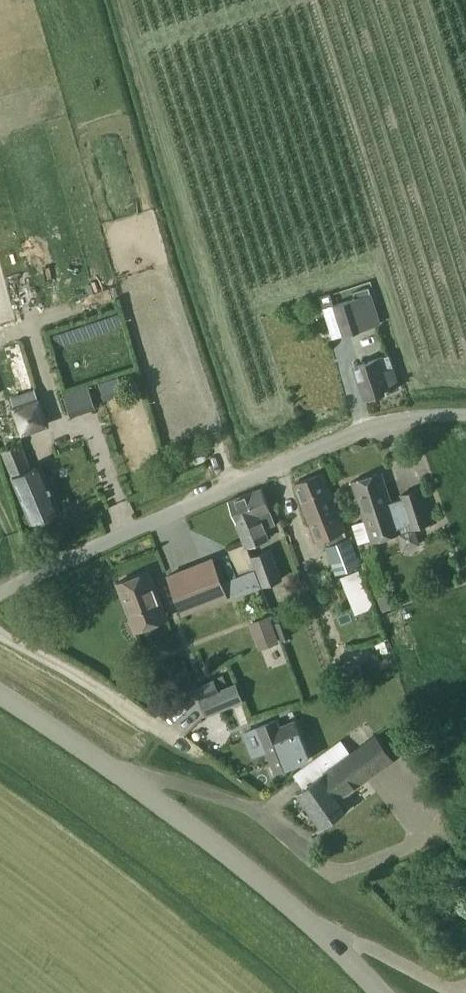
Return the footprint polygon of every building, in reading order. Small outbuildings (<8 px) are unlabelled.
[(371,292),(369,287),(354,292),(355,297),(334,304),(330,293),(319,297),(332,338),(382,323),(372,292),(371,292)] [(55,347),(124,327),(119,310),(50,330),(55,347)] [(399,386),(389,355),(355,366),(365,398),(399,386)] [(118,378),(99,383),(103,395),(122,390),(118,378)] [(38,398),(34,388),(11,397),(14,406),(12,406),(23,436),(51,426),(41,397),(38,398)] [(71,415),(93,407),(87,389),(65,397),(71,415)] [(30,469),(19,442),(0,450),(30,522),(59,510),(40,465),(30,469)] [(382,472),(352,481),(365,520),(352,524),(359,543),(371,539),(372,541),(401,532),(399,527),(411,523),(412,528),(430,522),(419,488),(402,494),(403,497),(391,501),(382,472)] [(325,546),(336,574),(360,564),(350,536),(347,536),(323,473),(296,484),(318,542),(327,539),(330,544),(325,546)] [(276,522),(263,488),(229,500),(245,545),(246,546),(247,546),(269,538),(265,526),(276,522)] [(222,582),(227,595),(229,598),(262,586),(256,568),(251,556),(247,546),(246,546),(245,545),(229,551),(238,575),(222,582)] [(256,568),(262,586),(283,578),(272,548),(251,556),(256,568)] [(222,582),(213,558),(204,561),(168,575),(183,613),(227,595),(222,582)] [(358,571),(346,576),(359,610),(372,605),(358,571)] [(167,620),(149,572),(117,584),(135,632),(167,620)] [(383,612),(391,609),(385,594),(378,596),(383,612)] [(280,641),(270,615),(252,622),(261,648),(280,641)] [(287,622),(275,626),(279,640),(291,636),(287,622)] [(360,664),(350,667),(356,686),(366,683),(360,664)] [(219,689),(215,678),(194,686),(206,716),(244,700),(236,682),(219,689)] [(257,726),(258,727),(275,772),(295,765),(294,763),(309,757),(294,720),(280,726),(277,718),(257,726)] [(314,757),(315,758),(320,766),(324,773),(310,783),(335,818),(350,808),(343,798),(396,759),(377,733),(375,734),(369,727),(358,735),(364,742),(351,751),(342,739),(328,748),(328,749),(314,757)] [(320,766),(315,758),(293,774),(299,781),(303,787),(296,793),(322,828),(335,818),(310,783),(324,773),(320,766)]
